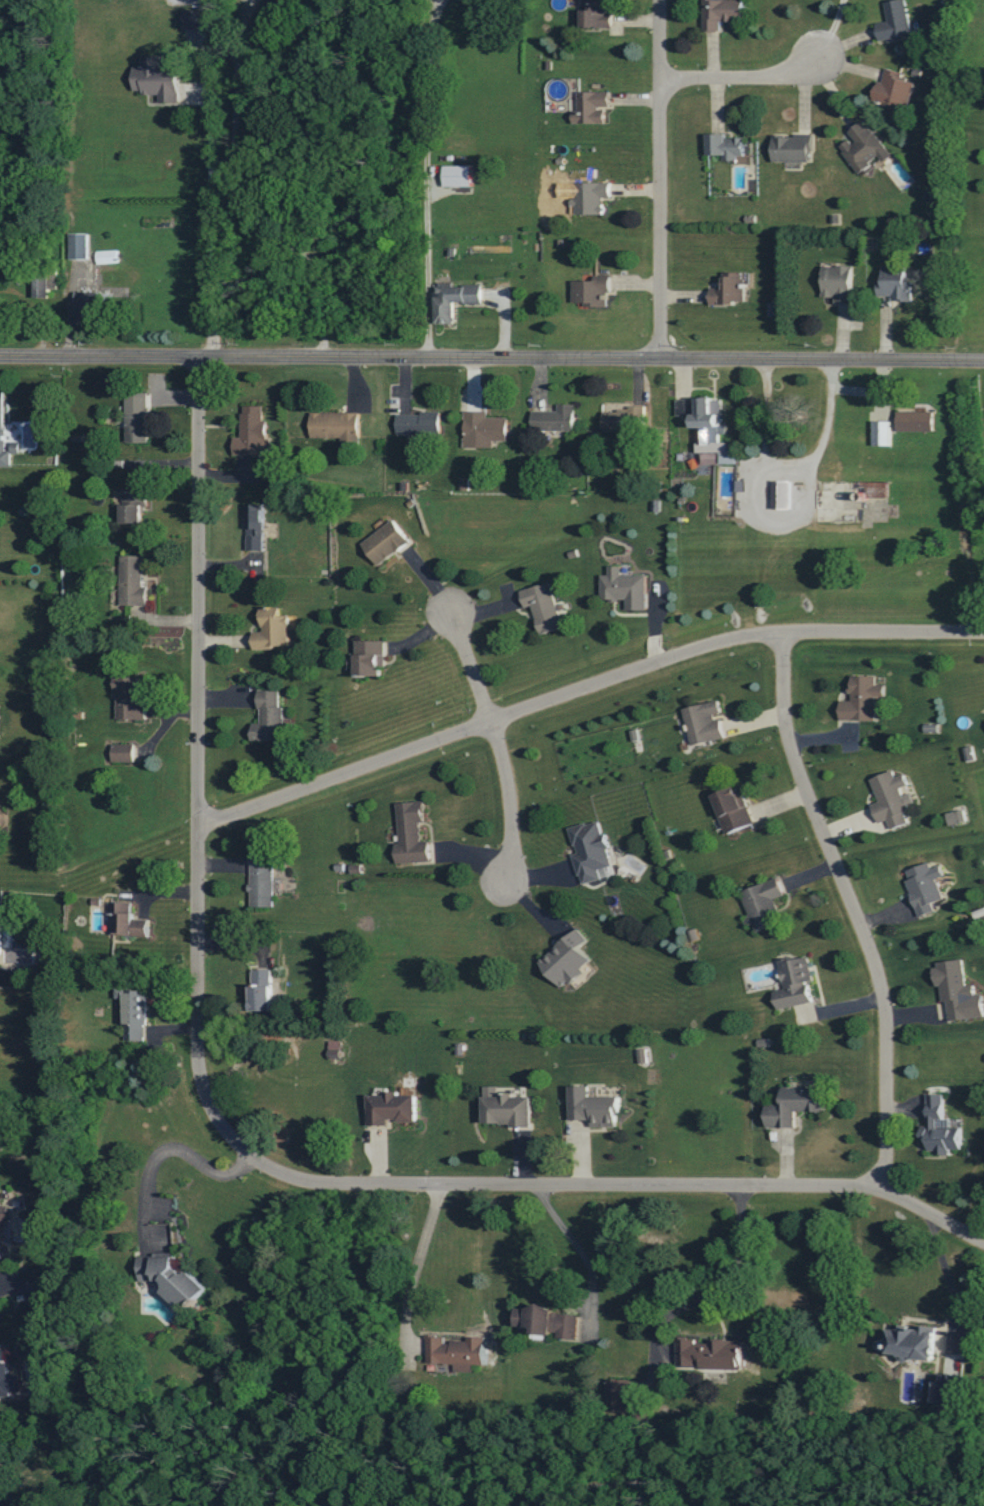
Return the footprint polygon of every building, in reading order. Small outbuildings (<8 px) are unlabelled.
[(612,27),(613,0),(584,0),(583,27),(612,27)] [(704,31),(721,31),(721,21),(744,20),(744,0),(704,0),(704,31)] [(887,21),(877,23),(879,39),(911,35),(906,0),(896,0),(885,2),(887,21)] [(206,9),(183,10),(183,29),(207,29),(206,9)] [(133,66),(134,94),(159,93),(159,102),(179,102),(178,66),(161,66),(160,55),(141,55),(141,66),(133,66)] [(903,72),(884,67),(875,102),(908,111),(915,82),(902,78),(903,72)] [(606,123),(605,107),(610,107),(610,91),(578,92),(579,111),(573,111),(574,124),(606,123)] [(848,132),(852,138),(841,146),(862,175),(874,166),(871,161),(880,156),(884,161),(892,156),(866,119),(848,132)] [(708,155),(724,154),(724,160),(738,160),(738,155),(745,154),(745,137),(727,137),(727,133),(707,133),(708,155)] [(812,135),(774,135),(773,161),(812,162),(812,135)] [(445,187),(472,186),(472,165),(445,166),(445,187)] [(611,182),(574,182),(575,214),(604,214),(603,198),(611,198),(611,182)] [(70,258),(88,259),(89,233),(70,233),(70,258)] [(97,250),(97,264),(118,263),(118,250),(97,250)] [(853,303),(854,266),(824,265),(823,296),(836,297),(836,303),(853,303)] [(911,298),(911,266),(884,265),(884,280),(879,280),(879,298),(911,298)] [(710,304),(743,304),(744,272),(724,272),(724,288),(711,288),(710,304)] [(57,289),(57,276),(35,275),(34,298),(49,298),(50,289),(57,289)] [(595,280),(573,280),(572,302),(585,302),(585,306),(606,306),(606,291),(610,291),(611,275),(595,275),(595,280)] [(482,286),(436,286),(436,323),(454,323),(454,303),(482,303),(482,286)] [(75,322),(87,322),(87,316),(99,316),(99,291),(75,291),(75,322)] [(149,442),(149,393),(127,393),(127,442),(149,442)] [(11,466),(11,450),(4,450),(3,397),(0,397),(0,467),(11,466)] [(697,452),(720,452),(721,464),(737,464),(736,448),(728,448),(728,442),(720,442),(719,434),(727,433),(726,425),(722,425),(721,398),(678,399),(678,416),(696,415),(697,452)] [(533,411),(533,431),(574,431),(575,404),(558,404),(558,411),(533,411)] [(263,405),(241,406),(242,438),(234,438),(234,454),(268,454),(267,420),(263,420),(263,405)] [(604,431),(635,432),(635,423),(644,423),(645,406),(628,406),(628,411),(604,410),(604,431)] [(493,447),(493,441),(507,441),(508,418),(487,417),(487,412),(464,411),(464,447),(493,447)] [(897,430),(934,431),(935,412),(898,411),(897,430)] [(311,412),(311,438),(341,438),(341,447),(358,447),(359,413),(311,412)] [(396,413),(396,433),(440,433),(440,413),(396,413)] [(891,421),(873,420),(873,445),(890,446),(891,421)] [(703,464),(720,464),(719,452),(703,453),(703,464)] [(469,478),(460,478),(460,490),(469,490),(469,478)] [(791,481),(774,480),(773,509),(791,510),(791,481)] [(888,497),(888,482),(867,482),(867,497),(888,497)] [(264,550),(263,504),(247,504),(247,550),(264,550)] [(411,542),(393,519),(362,543),(380,566),(411,542)] [(121,555),(120,605),(147,606),(148,587),(142,587),(143,570),(149,571),(149,556),(121,555)] [(646,575),(622,575),(622,565),(609,566),(609,575),(601,575),(601,600),(626,600),(626,610),(646,610),(646,575)] [(563,628),(551,582),(521,590),(526,608),(533,606),(540,635),(563,628)] [(253,632),(254,649),(290,647),(289,615),(280,616),(280,607),(261,607),(262,632),(253,632)] [(385,640),(356,641),(357,676),(382,675),(381,667),(386,667),(385,640)] [(841,720),(875,721),(876,696),(886,697),(886,685),(876,685),(876,676),(852,675),(851,701),(842,700),(841,720)] [(146,720),(146,698),(140,698),(140,677),(116,676),(116,719),(146,720)] [(252,740),(284,741),(285,706),(280,706),(280,691),(260,690),(260,723),(252,723),(252,740)] [(725,739),(720,716),(723,716),(719,701),(684,709),(692,746),(725,739)] [(133,744),(112,744),(112,762),(133,762),(133,744)] [(872,779),(880,802),(873,804),(879,823),(889,820),(892,829),(909,824),(904,810),(916,806),(912,793),(904,795),(901,788),(909,785),(906,774),(897,777),(895,771),(872,779)] [(715,794),(727,833),(753,826),(741,787),(715,794)] [(397,863),(430,861),(429,841),(421,842),(419,821),(425,821),(424,801),(398,803),(400,844),(396,844),(397,863)] [(950,825),(966,822),(964,810),(947,813),(950,825)] [(570,828),(577,854),(574,855),(582,884),(601,879),(599,870),(613,866),(605,835),(603,836),(599,820),(570,828)] [(272,907),(273,858),(251,858),(250,907),(272,907)] [(908,870),(911,880),(907,881),(919,917),(934,912),(932,904),(943,900),(936,878),(945,875),(941,865),(932,868),(930,863),(908,870)] [(742,891),(755,933),(780,925),(772,900),(785,896),(780,879),(742,891)] [(109,934),(149,935),(149,920),(133,920),(133,903),(110,902),(109,934)] [(539,963),(562,990),(583,972),(581,969),(591,960),(580,948),(589,940),(578,928),(539,963)] [(814,982),(809,956),(780,962),(785,989),(775,991),(778,1009),(813,1002),(809,983),(814,982)] [(982,994),(976,995),(974,985),(967,986),(964,960),(935,963),(938,986),(941,985),(943,1002),(947,1002),(949,1021),(983,1017),(983,1012),(982,994)] [(273,1011),(272,970),(253,970),(253,986),(250,986),(250,1012),(273,1011)] [(148,991),(126,990),(125,1040),(147,1041),(148,991)] [(328,1058),(339,1059),(340,1041),(329,1041),(328,1058)] [(533,1127),(533,1096),(498,1096),(498,1087),(485,1087),(485,1124),(514,1124),(514,1127),(533,1127)] [(620,1127),(619,1096),(591,1097),(591,1087),(571,1087),(572,1120),(594,1120),(594,1127),(620,1127)] [(797,1128),(797,1112),(826,1112),(826,1088),(785,1088),(785,1105),(768,1105),(768,1128),(797,1128)] [(417,1122),(417,1096),(400,1096),(400,1094),(369,1094),(369,1126),(389,1126),(388,1122),(417,1122)] [(945,1095),(929,1095),(929,1126),(923,1126),(923,1143),(929,1143),(929,1151),(937,1151),(937,1156),(950,1156),(950,1150),(962,1150),(962,1128),(950,1128),(950,1119),(945,1119),(945,1095)] [(8,1206),(0,1207),(0,1206),(0,1245),(3,1245),(1,1222),(10,1221),(8,1206)] [(139,1282),(165,1282),(165,1296),(174,1296),(174,1305),(203,1304),(202,1273),(175,1274),(175,1254),(138,1255),(139,1282)] [(577,1340),(580,1313),(518,1308),(517,1327),(534,1328),(534,1334),(556,1336),(555,1338),(577,1340)] [(890,1354),(904,1355),(904,1360),(935,1362),(938,1329),(902,1326),(901,1331),(892,1330),(890,1354)] [(454,1365),(454,1371),(472,1372),(473,1365),(485,1366),(485,1338),(467,1338),(467,1343),(446,1342),(446,1337),(427,1336),(426,1364),(454,1365)] [(745,1341),(709,1341),(709,1344),(696,1344),(696,1339),(678,1339),(678,1368),(744,1368),(745,1341)] [(22,1394),(21,1375),(9,1375),(9,1352),(0,1352),(0,1395),(22,1394)] [(957,1405),(958,1375),(940,1375),(939,1405),(957,1405)]
